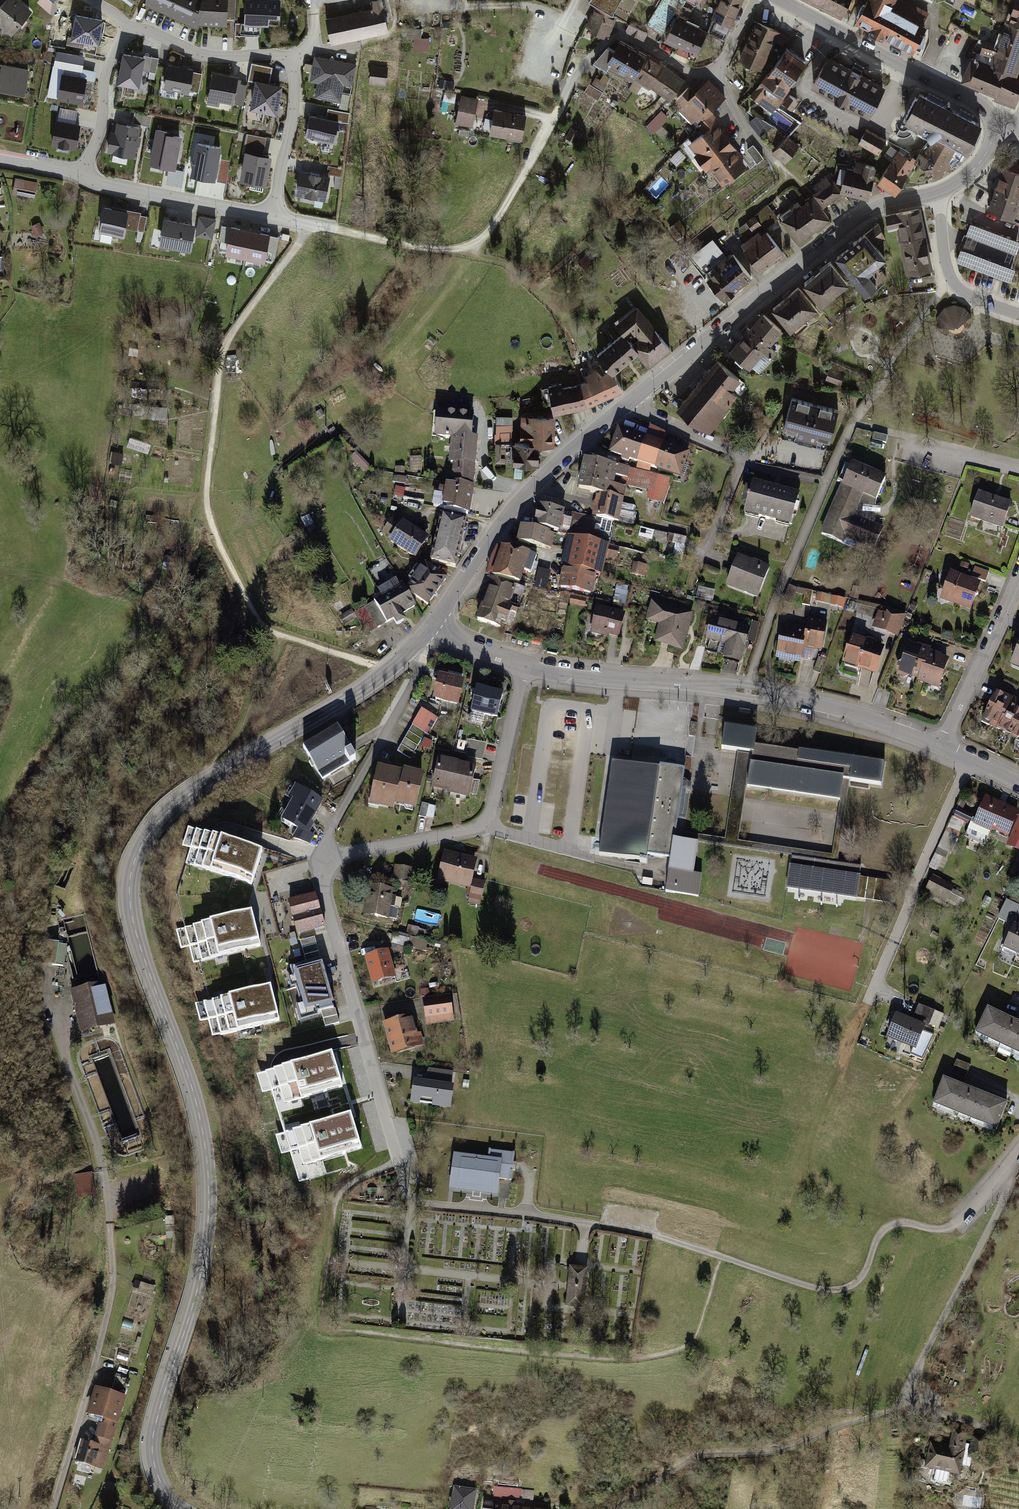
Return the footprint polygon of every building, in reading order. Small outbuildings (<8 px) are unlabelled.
[(0,7),(0,20),(12,31),(29,13),(15,0),(7,0),(0,7)] [(145,1),(194,22),(225,23),(227,0),(145,0),(145,1)] [(255,0),(245,0),(244,24),(279,25),(280,1),(255,0)] [(588,1),(610,14),(618,0),(589,0),(588,1)] [(714,20),(731,27),(742,0),(722,0),(714,20)] [(840,17),(848,0),(804,0),(840,17)] [(898,0),(868,0),(856,25),(910,50),(926,14),(898,0)] [(1009,24),(1018,27),(1018,0),(1016,0),(1009,24)] [(384,10),(327,23),(332,45),(389,32),(384,10)] [(615,19),(592,10),(584,32),(607,41),(615,19)] [(106,21),(76,14),(71,38),(100,45),(106,21)] [(705,33),(676,20),(667,42),(695,54),(705,33)] [(730,29),(715,22),(711,32),(725,39),(730,29)] [(780,34),(757,23),(739,61),(763,72),(780,34)] [(1003,23),(993,47),(978,40),(961,82),(1015,103),(1018,92),(1018,79),(1011,76),(1018,57),(1018,29),(1003,23)] [(646,34),(631,27),(628,34),(643,40),(646,34)] [(408,29),(408,38),(414,37),(415,51),(431,50),(430,37),(423,37),(422,28),(408,29)] [(788,46),(791,37),(782,33),(778,42),(788,46)] [(648,59),(620,44),(615,53),(608,67),(636,82),(648,59)] [(810,61),(785,45),(751,98),(759,103),(771,110),(777,101),(794,112),(801,101),(789,94),(810,61)] [(607,48),(591,63),(605,70),(615,53),(607,48)] [(85,55),(56,50),(53,65),(82,71),(85,55)] [(145,55),(123,51),(117,81),(139,85),(142,69),(145,55)] [(145,55),(142,69),(156,72),(159,58),(145,55)] [(357,62),(314,55),(310,81),(317,82),(314,97),(341,101),(344,84),(352,85),(357,62)] [(855,72),(828,58),(814,86),(869,115),(884,87),(855,72)] [(648,59),(636,82),(670,100),(682,79),(648,59)] [(0,64),(0,89),(25,93),(29,68),(2,63),(2,64),(0,64)] [(194,68),(168,63),(163,87),(189,92),(190,89),(193,70),(194,68)] [(391,70),(373,68),(371,85),(390,86),(391,70)] [(193,70),(190,89),(199,91),(202,72),(193,70)] [(238,76),(213,71),(206,103),(219,105),(220,100),(233,103),(238,76)] [(87,77),(62,72),(57,97),(82,102),(87,77)] [(595,74),(588,93),(602,98),(609,79),(595,74)] [(281,83),(256,78),(250,107),(275,112),(281,83)] [(689,87),(674,101),(704,135),(717,123),(708,113),(724,98),(709,81),(695,94),(689,87)] [(247,84),(238,82),(234,103),(243,105),(247,84)] [(976,120),(917,93),(903,123),(962,150),(976,120)] [(478,103),(461,99),(455,124),(472,128),(478,103)] [(662,111),(647,126),(654,132),(668,117),(662,111)] [(152,115),(135,112),(133,122),(150,125),(152,115)] [(525,120),(493,112),(488,131),(520,139),(525,120)] [(339,119),(310,114),(306,134),(335,140),(339,119)] [(80,124),(55,119),(51,144),(76,148),(80,124)] [(115,130),(111,129),(107,152),(135,156),(137,145),(140,146),(141,136),(139,136),(141,126),(116,122),(115,130)] [(704,135),(691,143),(718,184),(748,164),(717,123),(704,135)] [(149,162),(175,167),(181,135),(168,133),(169,130),(156,127),(149,162)] [(574,129),(568,138),(577,144),(583,134),(574,129)] [(887,142),(867,132),(861,144),(880,155),(887,142)] [(243,153),(244,153),(245,150),(263,154),(266,137),(246,133),(243,153)] [(785,136),(773,151),(784,160),(797,146),(789,139),(785,136)] [(954,151),(932,139),(917,165),(939,177),(954,151)] [(196,141),(190,174),(214,179),(221,146),(196,141)] [(753,146),(748,150),(757,162),(762,158),(753,146)] [(244,153),(239,179),(266,184),(271,155),(263,154),(245,150),(244,153)] [(897,153),(878,181),(895,192),(914,164),(897,153)] [(230,161),(221,159),(217,181),(226,183),(230,161)] [(852,173),(843,171),(839,190),(871,196),(877,168),(854,163),(852,173)] [(343,168),(328,165),(326,173),(341,176),(343,168)] [(999,167),(985,210),(1012,219),(1018,197),(1018,173),(999,167)] [(329,175),(301,169),(296,194),(325,199),(329,175)] [(42,184),(17,179),(13,197),(38,202),(42,184)] [(832,180),(815,190),(824,205),(841,194),(832,180)] [(811,199),(782,221),(798,242),(827,220),(811,199)] [(128,210),(104,206),(100,231),(124,235),(125,227),(128,210)] [(770,208),(740,228),(748,241),(778,221),(770,208)] [(128,210),(125,227),(145,230),(148,215),(140,214),(141,212),(128,210)] [(917,211),(887,216),(890,230),(899,229),(903,247),(924,243),(917,211)] [(199,214),(195,234),(212,237),(216,217),(199,214)] [(195,222),(164,215),(158,243),(190,249),(195,222)] [(970,221),(956,261),(1008,282),(1018,249),(1018,241),(970,221)] [(38,224),(32,227),(36,236),(43,232),(38,224)] [(245,255),(250,229),(232,226),(227,252),(245,255)] [(877,226),(868,233),(876,243),(885,236),(877,226)] [(250,229),(245,255),(264,259),(269,233),(250,229)] [(767,234),(746,248),(760,269),(781,255),(767,234)] [(867,235),(843,253),(861,276),(884,258),(867,235)] [(928,269),(924,243),(903,247),(908,273),(928,269)] [(842,255),(836,261),(861,293),(869,288),(842,255)] [(732,257),(705,278),(722,299),(749,278),(732,257)] [(847,285),(832,265),(805,284),(820,304),(847,285)] [(817,308),(800,289),(774,312),(791,331),(817,308)] [(637,306),(613,324),(626,342),(631,338),(643,354),(638,357),(645,366),(669,348),(637,306)] [(957,306),(949,308),(941,312),(936,323),(937,329),(955,329),(972,316),(966,310),(957,306)] [(764,317),(732,352),(756,374),(776,353),(768,346),(781,332),(764,317)] [(633,354),(618,338),(598,354),(612,371),(633,354)] [(717,359),(680,403),(711,429),(748,385),(717,359)] [(830,369),(827,379),(842,384),(846,374),(830,369)] [(608,371),(578,384),(586,406),(619,392),(608,371)] [(576,386),(548,392),(553,415),(584,406),(576,386)] [(839,409),(792,397),(784,428),(797,431),(795,436),(817,441),(818,437),(831,440),(839,409)] [(473,412),(437,409),(435,433),(470,436),(473,412)] [(553,419),(522,419),(521,444),(553,444),(553,419)] [(519,422),(499,421),(498,443),(518,444),(519,422)] [(687,451),(622,431),(613,460),(679,479),(687,451)] [(475,440),(454,438),(450,484),(471,486),(475,440)] [(511,447),(496,446),(495,462),(510,463),(511,447)] [(539,449),(513,448),(513,463),(538,464),(539,449)] [(624,471),(584,462),(577,493),(599,498),(594,518),(617,523),(625,489),(612,486),(613,480),(621,482),(624,471)] [(886,481),(852,466),(821,533),(871,553),(883,530),(874,525),(879,515),(872,511),(873,509),(886,481)] [(671,481),(624,471),(621,486),(649,492),(647,501),(666,506),(671,481)] [(406,479),(396,477),(395,486),(405,487),(406,479)] [(472,489),(443,486),(439,517),(466,522),(472,489)] [(798,497),(754,487),(747,517),(791,527),(798,497)] [(405,491),(397,489),(395,498),(404,500),(405,491)] [(1011,506),(981,496),(973,521),(1003,531),(1011,506)] [(562,511),(534,505),(530,527),(558,532),(562,511)] [(624,511),(622,522),(634,524),(636,513),(624,511)] [(425,538),(394,519),(382,538),(412,557),(425,538)] [(465,525),(438,520),(430,563),(456,568),(465,525)] [(552,535),(521,528),(517,543),(549,550),(552,535)] [(656,534),(641,531),(640,538),(655,541),(656,534)] [(659,531),(656,540),(670,544),(668,551),(681,555),(686,539),(659,531)] [(607,548),(569,540),(563,570),(601,577),(607,548)] [(528,553),(498,547),(490,579),(518,586),(528,553)] [(770,570),(739,559),(729,588),(761,598),(770,570)] [(647,567),(636,565),(634,575),(645,577),(647,567)] [(446,580),(424,566),(406,592),(427,607),(446,580)] [(976,567),(973,575),(987,580),(990,572),(976,567)] [(329,569),(319,575),(326,587),(336,582),(329,569)] [(592,579),(564,574),(561,592),(589,596),(592,579)] [(980,586),(952,575),(942,600),(970,611),(980,586)] [(377,597),(345,617),(349,623),(357,618),(367,636),(387,624),(393,629),(404,622),(401,617),(415,608),(406,592),(397,579),(374,593),(377,597)] [(514,588),(489,581),(478,619),(503,626),(514,588)] [(814,592),(791,587),(788,599),(811,604),(814,592)] [(616,588),(615,603),(627,603),(628,588),(616,588)] [(715,593),(699,590),(698,599),(714,602),(715,593)] [(845,610),(847,601),(818,595),(816,603),(845,610)] [(694,614),(652,603),(647,623),(661,627),(656,644),(683,651),(694,614)] [(622,615),(597,609),(592,632),(617,638),(622,615)] [(907,619),(882,609),(875,629),(899,638),(907,619)] [(750,630),(712,620),(707,638),(728,644),(724,660),(741,664),(750,630)] [(826,626),(808,623),(804,650),(822,652),(826,626)] [(804,630),(781,627),(778,655),(800,658),(804,630)] [(883,648),(852,638),(844,666),(874,675),(883,648)] [(946,658),(910,646),(900,678),(936,689),(946,658)] [(463,682),(440,676),(434,697),(458,703),(463,682)] [(502,695),(479,690),(474,713),(497,719),(502,695)] [(995,695),(981,725),(1018,743),(1018,706),(995,695)] [(436,719),(422,711),(398,752),(412,760),(436,719)] [(755,732),(725,728),(721,752),(737,754),(738,746),(753,748),(755,732)] [(353,753),(339,729),(307,747),(321,771),(353,753)] [(427,738),(424,747),(432,749),(435,740),(427,738)] [(486,744),(470,741),(467,758),(483,761),(486,744)] [(840,864),(851,784),(882,789),(886,762),(797,749),(797,754),(738,746),(737,754),(724,840),(674,833),(673,841),(698,845),(790,858),(785,891),(866,903),(869,879),(860,878),(862,867),(840,864)] [(631,762),(611,759),(595,855),(669,867),(673,841),(674,833),(685,771),(631,762)] [(475,770),(437,763),(432,790),(470,797),(475,770)] [(420,778),(382,770),(375,802),(413,810),(420,778)] [(323,800),(298,788),(281,822),(298,830),(294,837),(310,844),(314,836),(307,833),(323,800)] [(986,800),(975,824),(1009,839),(1018,816),(1018,814),(986,800)] [(436,807),(423,805),(421,818),(434,820),(436,807)] [(970,818),(957,811),(954,817),(967,824),(970,818)] [(964,824),(952,819),(949,828),(961,833),(964,824)] [(1008,847),(1018,852),(1018,823),(1008,847)] [(195,846),(189,863),(250,884),(261,853),(197,831),(189,829),(185,842),(195,846)] [(957,838),(946,834),(940,850),(951,854),(957,838)] [(698,845),(673,841),(669,867),(665,892),(697,897),(700,877),(694,876),(698,845)] [(476,861),(445,854),(438,882),(470,889),(476,861)] [(943,858),(936,856),(931,868),(938,871),(943,858)] [(412,870),(395,868),(392,888),(408,891),(412,870)] [(956,887),(936,878),(927,897),(946,906),(956,887)] [(486,884),(474,881),(468,902),(481,905),(486,884)] [(391,892),(371,889),(366,918),(387,921),(391,892)] [(316,896),(287,904),(297,938),(325,930),(316,896)] [(1006,900),(999,919),(1008,922),(1012,911),(1018,914),(1018,904),(1006,900)] [(261,947),(252,912),(177,931),(182,949),(189,947),(193,964),(261,947)] [(409,926),(408,938),(426,940),(427,928),(409,926)] [(1017,927),(1005,952),(1018,959),(1018,928),(1017,927)] [(70,987),(82,1032),(111,1023),(86,933),(70,938),(82,984),(70,987)] [(407,938),(395,935),(393,942),(426,951),(428,942),(407,937),(407,938)] [(306,963),(320,960),(314,939),(300,942),(306,963)] [(388,951),(365,957),(372,984),(395,978),(388,951)] [(306,963),(290,968),(292,977),(288,978),(291,989),(296,988),(301,1006),(296,1007),(301,1024),(319,1018),(318,1015),(321,1014),(334,1010),(320,960),(306,963)] [(211,1037),(282,1019),(274,984),(191,1003),(196,1026),(207,1023),(211,1037)] [(455,1022),(450,999),(423,1004),(428,1027),(455,1022)] [(912,1024),(926,1030),(928,1030),(935,1012),(920,1005),(912,1024)] [(339,1024),(334,1010),(321,1014),(325,1028),(339,1024)] [(987,1013),(976,1037),(1018,1056),(1018,1027),(987,1013)] [(412,1017),(384,1025),(392,1056),(421,1048),(412,1017)] [(896,1018),(886,1043),(916,1055),(926,1030),(912,1024),(896,1018)] [(347,1087),(337,1051),(258,1073),(264,1095),(283,1090),(287,1103),(347,1087)] [(971,1068),(956,1062),(952,1073),(967,1078),(971,1068)] [(424,1084),(413,1082),(410,1105),(453,1111),(458,1071),(427,1067),(424,1084)] [(1004,1104),(942,1082),(932,1110),(995,1132),(1004,1104)] [(304,1166),(362,1149),(352,1113),(274,1137),(280,1157),(300,1152),(304,1166)] [(118,1127),(108,1129),(113,1152),(123,1150),(118,1127)] [(488,1159),(453,1155),(449,1191),(506,1197),(511,1153),(489,1151),(488,1159)] [(77,1172),(78,1196),(95,1195),(94,1172),(77,1172)] [(586,1269),(569,1268),(568,1286),(566,1307),(583,1308),(586,1269)] [(98,1388),(76,1462),(102,1470),(124,1396),(98,1388)] [(948,1445),(929,1440),(922,1467),(957,1476),(967,1439),(950,1434),(948,1445)] [(453,1484),(449,1508),(473,1508),(476,1488),(453,1484)] [(493,1486),(492,1496),(534,1501),(535,1491),(493,1486)]
